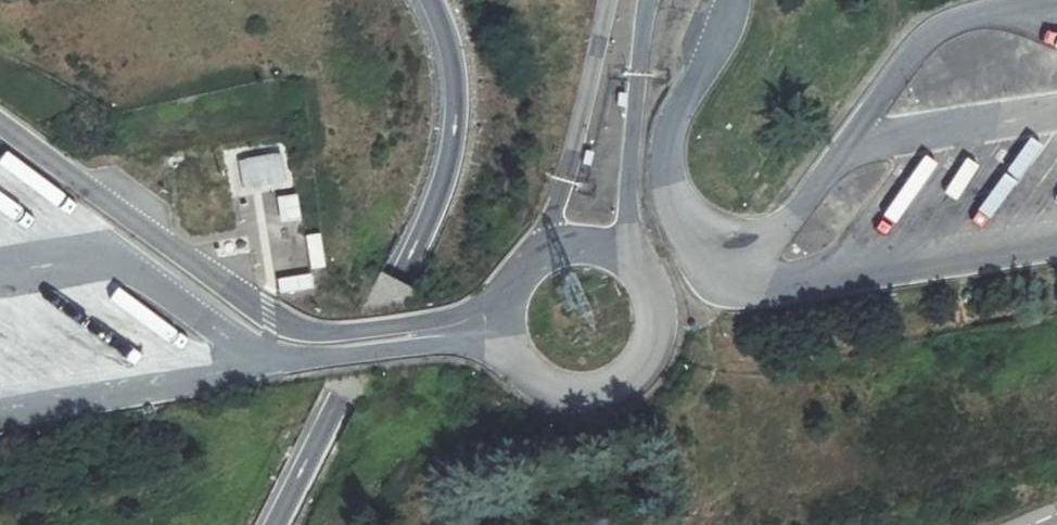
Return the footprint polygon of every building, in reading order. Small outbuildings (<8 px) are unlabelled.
[(281,153),(240,158),(244,192),(285,187),(281,153)] [(296,194),(275,197),(280,224),(300,220),(296,194)] [(319,233),(304,236),(309,270),(324,268),(319,233)] [(310,273),(276,281),(279,297),(313,290),(310,273)]
